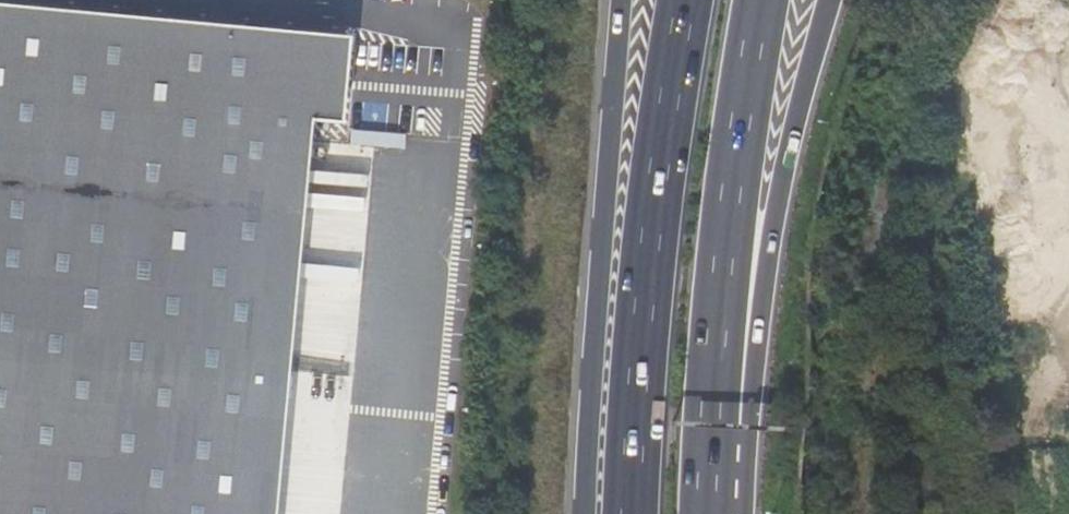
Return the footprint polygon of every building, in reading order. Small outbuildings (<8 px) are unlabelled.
[(0,13),(0,513),(344,513),(378,134),(408,137),(412,49),(0,13)]
